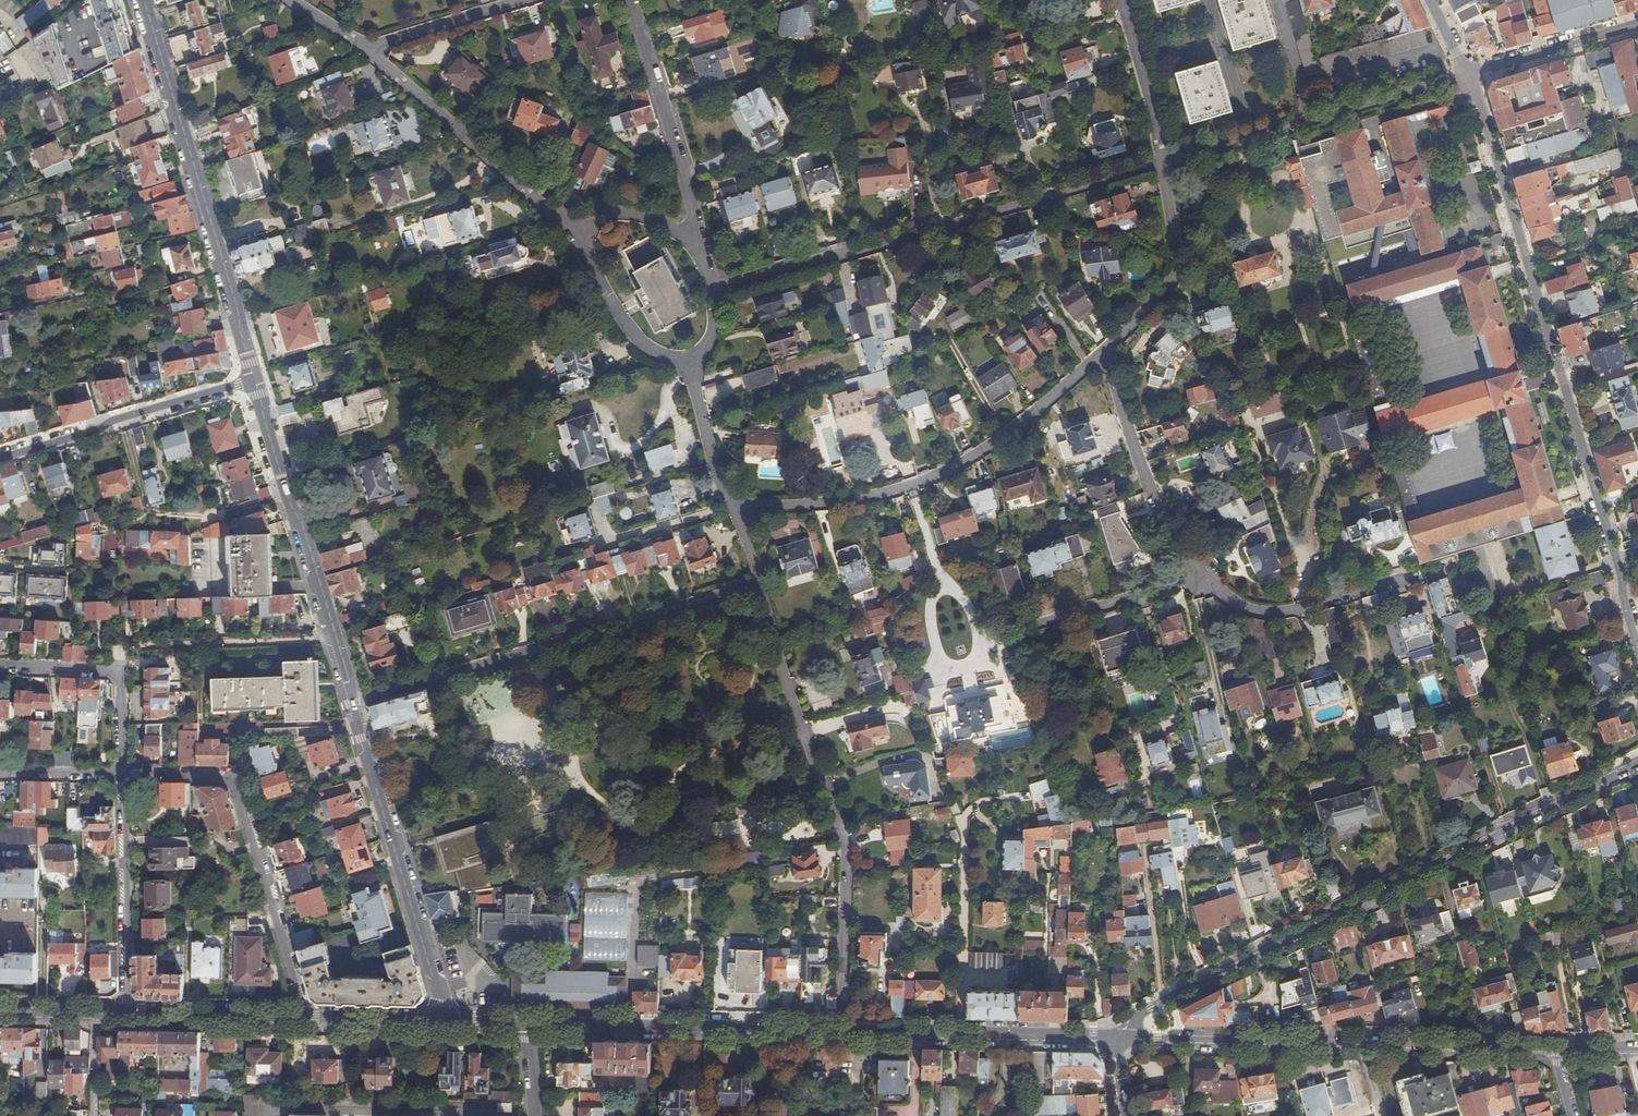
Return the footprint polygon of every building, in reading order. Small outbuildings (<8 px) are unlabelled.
[(53,9),(64,0),(46,0),(53,9)] [(122,0),(92,0),(90,1),(91,4),(94,3),(113,64),(117,62),(138,52),(122,0)] [(159,8),(185,0),(156,0),(159,8)] [(221,22),(219,12),(208,16),(207,12),(207,11),(206,7),(203,6),(202,6),(200,0),(185,0),(159,8),(159,10),(181,3),(184,10),(185,12),(183,13),(184,14),(183,16),(182,16),(182,17),(183,17),(184,20),(184,21),(185,21),(186,22),(186,23),(188,22),(190,31),(221,22)] [(692,1),(694,9),(704,5),(703,0),(695,0),(692,1)] [(818,0),(810,0),(802,4),(806,3),(809,4),(810,5),(818,29),(826,27),(818,0)] [(912,2),(915,16),(923,14),(923,17),(930,16),(926,0),(921,0),(912,2)] [(942,8),(980,0),(940,0),(942,8)] [(980,0),(942,8),(948,27),(961,23),(958,14),(969,10),(971,17),(979,21),(984,13),(980,0)] [(1160,11),(1198,0),(1156,0),(1160,11)] [(1265,0),(1222,0),(1221,0),(1233,40),(1235,49),(1276,37),(1265,0)] [(1301,0),(1286,0),(1308,76),(1322,72),(1312,39),(1301,0)] [(1306,15),(1336,6),(1334,0),(1301,0),(1306,15)] [(1431,26),(1419,0),(1393,0),(1396,3),(1402,15),(1379,27),(1385,39),(1424,28),(1431,26)] [(1476,2),(1479,1),(1479,0),(1451,0),(1457,11),(1476,2)] [(1519,44),(1533,40),(1521,0),(1506,0),(1506,2),(1511,19),(1519,44)] [(1558,30),(1548,0),(1537,0),(1541,16),(1535,18),(1540,35),(1558,30)] [(1558,33),(1599,21),(1618,15),(1613,0),(1548,0),(1558,30),(1558,33)] [(1618,15),(1633,11),(1637,9),(1637,0),(1613,0),(1618,15)] [(43,1),(28,12),(26,14),(33,22),(50,10),(43,1)] [(806,3),(802,4),(796,7),(794,2),(793,1),(791,1),(784,4),(787,12),(774,16),(781,40),(809,32),(811,38),(820,35),(818,29),(810,5),(809,4),(806,3)] [(1485,54),(1502,49),(1499,45),(1496,46),(1494,43),(1498,41),(1489,22),(1486,23),(1476,2),(1457,11),(1454,13),(1472,49),(1485,54)] [(1498,6),(1503,22),(1511,19),(1506,2),(1498,6)] [(719,27),(725,25),(722,12),(684,23),(688,35),(696,33),(698,42),(721,35),(719,27)] [(945,46),(937,19),(933,20),(941,47),(945,46)] [(1500,22),(1507,48),(1519,44),(1511,19),(1503,22),(1500,22)] [(224,31),(221,22),(190,31),(193,39),(191,39),(191,40),(191,41),(191,44),(190,44),(190,45),(191,45),(192,47),(191,48),(192,48),(193,48),(194,50),(195,51),(196,50),(196,52),(198,61),(216,56),(213,46),(215,46),(217,43),(215,39),(214,38),(213,35),(224,31)] [(1370,43),(1385,39),(1379,27),(1377,23),(1357,28),(1361,42),(1369,40),(1370,43)] [(35,40),(55,78),(61,90),(74,84),(57,24),(35,39),(35,40)] [(263,29),(267,39),(280,35),(277,25),(263,29)] [(728,34),(725,25),(719,27),(721,35),(728,34)] [(1,51),(6,60),(18,51),(6,33),(0,28),(0,52),(1,51)] [(1428,43),(1424,28),(1385,39),(1370,43),(1362,46),(1319,58),(1323,73),(1428,43)] [(512,41),(520,67),(553,57),(545,31),(512,41)] [(1005,49),(1023,44),(1019,33),(1002,38),(1005,49)] [(606,35),(587,41),(592,60),(612,54),(611,52),(621,49),(617,35),(607,37),(606,35)] [(32,42),(21,49),(40,87),(55,78),(35,40),(32,42)] [(1631,114),(1637,112),(1637,92),(1636,86),(1633,86),(1630,76),(1637,74),(1637,57),(1633,40),(1611,46),(1631,114)] [(261,44),(249,47),(251,53),(263,50),(261,44)] [(1027,58),(1023,44),(1005,49),(989,54),(993,67),(1002,65),(1002,64),(1010,62),(1011,62),(1027,58)] [(1615,119),(1618,118),(1631,114),(1611,46),(1585,54),(1590,71),(1600,68),(1615,119)] [(1075,80),(1091,75),(1085,54),(1083,55),(1081,48),(1062,53),(1070,81),(1075,80)] [(156,93),(143,49),(138,52),(117,62),(119,68),(115,68),(107,70),(110,80),(122,77),(128,98),(118,103),(120,109),(156,93)] [(297,79),(297,77),(291,58),(289,50),(269,57),(278,85),(297,79)] [(703,85),(726,78),(718,51),(694,58),(703,85)] [(232,66),(227,52),(216,56),(198,61),(188,64),(192,78),(232,66)] [(446,74),(471,97),(488,77),(463,54),(461,57),(457,53),(444,68),(448,71),(446,74)] [(291,58),(297,77),(302,75),(296,57),(291,58)] [(767,63),(769,71),(781,67),(779,60),(767,63)] [(962,87),(961,84),(948,87),(953,112),(966,109),(965,104),(972,102),(974,108),(985,106),(982,93),(989,92),(982,60),(967,63),(971,82),(971,85),(962,87)] [(1548,65),(1555,88),(1561,87),(1562,89),(1573,86),(1565,60),(1548,65)] [(1219,62),(1178,74),(1193,123),(1233,111),(1230,99),(1219,62)] [(910,63),(880,67),(880,73),(877,78),(882,82),(897,79),(900,91),(923,86),(920,71),(912,73),(910,63)] [(1543,117),(1562,112),(1557,94),(1555,88),(1548,65),(1530,70),(1533,85),(1541,82),(1547,104),(1522,111),(1526,123),(1527,122),(1543,117)] [(1047,81),(1044,67),(1035,69),(1038,83),(1047,81)] [(1541,82),(1533,85),(1530,70),(1494,81),(1488,91),(1500,130),(1526,123),(1522,111),(1547,104),(1541,82)] [(853,71),(839,73),(835,73),(836,90),(842,88),(842,80),(853,78),(853,71)] [(1003,71),(994,73),(997,84),(1006,81),(1003,71)] [(356,109),(341,72),(313,82),(317,92),(322,90),(332,117),(356,109)] [(1077,87),(1075,80),(1070,81),(1065,83),(1067,90),(1077,87)] [(1050,92),(1055,109),(1080,103),(1077,90),(1067,93),(1067,90),(1065,83),(1049,87),(1050,92)] [(763,87),(738,100),(744,111),(747,118),(748,117),(754,128),(755,130),(754,131),(763,146),(764,146),(765,148),(778,141),(777,139),(778,138),(774,131),(775,131),(774,128),(773,129),(770,123),(768,123),(767,121),(778,115),(763,87)] [(652,105),(647,88),(631,93),(636,110),(652,105)] [(1568,132),(1579,129),(1585,127),(1574,90),(1557,94),(1562,112),(1568,132)] [(39,102),(55,94),(54,91),(37,98),(39,102)] [(1000,94),(1008,122),(1020,119),(1022,127),(1020,129),(1022,135),(1024,136),(1025,138),(1027,138),(1029,139),(1034,138),(1035,136),(1037,135),(1037,132),(1043,130),(1045,131),(1049,124),(1059,122),(1055,109),(1050,92),(1014,102),(1011,91),(1000,94)] [(159,101),(156,93),(120,109),(126,122),(126,123),(147,114),(144,108),(159,101)] [(58,103),(55,94),(39,102),(42,109),(47,107),(52,120),(49,121),(53,131),(65,127),(56,104),(58,103)] [(516,124),(554,137),(560,120),(541,114),(544,106),(525,99),(524,101),(515,98),(508,119),(517,122),(516,124)] [(1456,110),(1467,116),(1465,108),(1454,103),(1456,110)] [(636,110),(595,122),(593,127),(599,129),(614,125),(616,131),(626,128),(626,129),(656,119),(655,117),(652,105),(636,110)] [(122,124),(126,122),(120,109),(117,110),(122,124)] [(226,139),(258,127),(251,109),(219,121),(226,139)] [(115,127),(122,124),(117,110),(109,114),(115,127)] [(194,127),(211,121),(207,110),(191,116),(194,127)] [(1502,138),(1506,151),(1568,132),(1562,112),(1543,117),(1546,125),(1530,130),(1527,122),(1526,123),(1500,130),(1500,131),(1502,133),(1503,133),(1504,137),(1502,138)] [(367,127),(375,153),(396,146),(386,115),(366,121),(367,127)] [(1339,260),(1405,240),(1401,227),(1413,223),(1418,236),(1423,253),(1444,246),(1405,116),(1383,123),(1404,191),(1384,197),(1374,163),(1376,162),(1377,165),(1380,166),(1385,164),(1386,161),(1383,150),(1380,149),(1371,152),(1363,128),(1296,147),(1299,156),(1314,205),(1324,240),(1326,239),(1328,249),(1335,247),(1339,260)] [(595,122),(586,118),(582,117),(571,142),(583,148),(589,134),(591,129),(593,127),(595,122)] [(1611,120),(1613,127),(1620,124),(1618,118),(1615,119),(1611,120)] [(147,129),(143,120),(116,131),(119,140),(147,129)] [(356,134),(352,120),(334,126),(339,140),(356,134)] [(1115,120),(1095,125),(1098,137),(1097,137),(1099,146),(1098,146),(1099,148),(1093,150),(1095,157),(1101,156),(1102,157),(1126,150),(1123,139),(1122,139),(1119,131),(1118,131),(1115,120)] [(1603,134),(1614,130),(1613,127),(1611,120),(1600,123),(1603,134)] [(261,136),(258,127),(226,139),(232,157),(255,149),(251,139),(261,136)] [(293,140),(301,137),(297,127),(290,130),(293,140)] [(124,152),(135,148),(151,142),(147,129),(119,140),(124,152)] [(1506,151),(1510,163),(1530,157),(1531,159),(1581,145),(1583,144),(1585,142),(1586,140),(1587,138),(1586,135),(1584,132),(1583,131),(1581,130),(1579,129),(1568,132),(1506,151)] [(140,161),(161,154),(157,141),(151,142),(135,148),(140,161)] [(48,179),(53,177),(74,170),(70,160),(75,158),(71,151),(64,154),(58,142),(36,151),(48,179)] [(594,182),(609,152),(591,144),(577,174),(594,182)] [(660,164),(669,162),(665,146),(652,149),(654,157),(658,156),(660,164)] [(876,187),(885,186),(896,184),(896,187),(912,185),(907,146),(889,148),(891,163),(858,167),(861,194),(876,192),(876,190),(876,187)] [(1018,159),(1015,146),(1006,148),(1010,161),(1018,159)] [(1010,161),(1006,148),(994,152),(998,165),(1010,161)] [(1579,215),(1598,209),(1634,198),(1627,176),(1620,153),(1619,148),(1514,178),(1520,200),(1552,190),(1547,174),(1557,171),(1559,179),(1610,165),(1614,177),(1610,178),(1613,189),(1619,187),(1621,194),(1615,195),(1599,200),(1595,188),(1589,192),(1573,196),(1572,193),(1554,198),(1523,208),(1529,229),(1554,222),(1569,217),(1579,215)] [(11,152),(7,153),(14,168),(18,166),(11,152)] [(267,197),(253,153),(228,161),(232,172),(233,172),(237,185),(236,185),(240,195),(243,204),(267,197)] [(171,181),(161,154),(140,161),(138,162),(137,162),(146,188),(171,181)] [(131,164),(137,162),(138,162),(136,156),(129,159),(131,164)] [(1314,205),(1299,156),(1289,159),(1287,163),(1289,168),(1292,170),(1295,178),(1299,176),(1301,182),(1292,185),(1295,193),(1298,192),(1303,208),(1314,205)] [(802,174),(808,197),(840,188),(834,165),(802,174)] [(376,173),(386,207),(411,200),(401,166),(376,173)] [(976,174),(983,196),(999,191),(992,166),(983,168),(984,172),(976,174)] [(943,167),(934,169),(937,182),(945,180),(943,167)] [(965,201),(983,196),(976,174),(969,177),(968,173),(958,176),(965,201)] [(770,215),(798,206),(790,178),(762,186),(770,215)] [(159,203),(180,198),(176,182),(142,192),(144,200),(157,197),(159,203)] [(738,220),(759,214),(752,190),(739,194),(736,185),(717,191),(721,206),(725,204),(728,214),(724,215),(726,223),(730,226),(739,224),(738,220)] [(63,187),(57,190),(61,201),(64,211),(64,215),(70,213),(63,187)] [(1520,200),(1523,208),(1554,198),(1552,190),(1520,200)] [(1117,205),(1114,206),(1118,220),(1137,215),(1133,204),(1130,205),(1126,193),(1114,197),(1117,205)] [(171,218),(193,212),(188,196),(180,198),(159,203),(157,204),(162,221),(171,219),(171,218)] [(1601,220),(1637,209),(1634,198),(1598,209),(1601,220)] [(1118,220),(1114,206),(1111,207),(1109,199),(1090,204),(1094,217),(1097,217),(1100,226),(1118,220)] [(292,224),(304,222),(301,205),(289,207),(292,224)] [(444,236),(447,245),(481,234),(473,206),(425,220),(431,240),(438,238),(444,236)] [(80,222),(78,211),(70,213),(64,215),(67,225),(80,222)] [(100,237),(118,232),(115,219),(125,217),(124,212),(95,219),(96,223),(100,237)] [(176,235),(198,230),(193,212),(171,218),(171,219),(174,229),(175,232),(176,235)] [(1049,213),(1039,216),(1043,227),(1044,230),(1054,228),(1049,213)] [(67,226),(67,225),(64,215),(59,216),(63,233),(68,232),(67,226)] [(1137,215),(1118,220),(1122,232),(1137,227),(1139,224),(1137,215)] [(307,223),(312,240),(331,234),(326,218),(307,223)] [(395,218),(382,222),(384,230),(398,226),(395,218)] [(1529,229),(1533,242),(1557,234),(1554,222),(1529,229)] [(1,250),(19,245),(15,231),(8,232),(6,227),(9,226),(9,223),(0,225),(0,247),(1,250)] [(136,227),(137,233),(153,229),(152,223),(136,227)] [(297,244),(312,240),(307,223),(292,227),(297,244)] [(1401,227),(1405,240),(1418,236),(1413,223),(1401,227)] [(1044,230),(1043,227),(1022,233),(1022,235),(998,242),(1003,260),(1040,250),(1038,242),(1046,240),(1044,230)] [(103,251),(122,247),(118,232),(100,237),(71,244),(72,248),(73,250),(101,242),(103,251)] [(235,263),(273,251),(284,248),(281,235),(231,250),(235,263)] [(441,246),(447,245),(444,236),(438,238),(441,246)] [(651,236),(624,251),(635,272),(634,272),(635,273),(643,288),(637,291),(642,300),(639,302),(656,333),(665,328),(666,329),(694,313),(663,257),(651,236)] [(1413,266),(1425,262),(1423,253),(1418,236),(1405,240),(1413,266)] [(519,246),(516,238),(476,250),(477,253),(473,255),(474,258),(473,259),(475,267),(481,266),(483,272),(523,260),(523,259),(526,258),(529,253),(527,248),(522,245),(519,246)] [(1040,250),(1048,247),(1046,240),(1038,242),(1040,250)] [(140,253),(147,244),(141,246),(139,246),(140,250),(140,253)] [(198,269),(191,245),(180,248),(179,245),(176,246),(177,248),(172,250),(178,274),(198,269)] [(1469,548),(1482,544),(1537,528),(1565,519),(1489,265),(1486,266),(1481,247),(1478,246),(1425,262),(1413,266),(1349,285),(1355,307),(1462,275),(1492,378),(1411,402),(1403,404),(1407,416),(1399,418),(1394,400),(1375,406),(1386,442),(1387,447),(1406,441),(1400,422),(1408,420),(1412,432),(1420,430),(1501,406),(1525,487),(1409,522),(1411,529),(1421,562),(1453,552),(1469,548)] [(126,265),(122,247),(103,251),(107,269),(126,265)] [(1099,273),(1100,280),(1111,278),(1110,272),(1119,270),(1116,249),(1108,250),(1108,247),(1093,249),(1094,252),(1087,252),(1089,274),(1099,273)] [(1332,262),(1339,260),(1335,247),(1328,249),(1332,262)] [(73,250),(66,252),(68,260),(75,258),(73,250)] [(142,261),(140,253),(140,250),(134,251),(136,259),(137,259),(138,262),(142,261)] [(235,263),(239,276),(248,273),(248,274),(277,265),(273,251),(235,263)] [(1275,251),(1233,263),(1240,285),(1251,282),(1253,287),(1257,290),(1270,285),(1272,282),(1271,276),(1282,273),(1275,251)] [(1637,268),(1637,252),(1630,255),(1634,269),(1637,268)] [(304,273),(321,268),(317,254),(300,259),(304,273)] [(1545,282),(1548,294),(1590,282),(1584,262),(1567,267),(1569,275),(1545,282)] [(48,265),(42,266),(45,283),(51,282),(48,265)] [(118,272),(121,290),(141,286),(139,279),(145,278),(144,270),(138,270),(137,268),(139,268),(138,265),(128,267),(128,270),(118,272)] [(961,277),(974,299),(987,292),(990,298),(1003,291),(988,265),(976,272),(974,270),(961,277)] [(1609,277),(1615,275),(1614,268),(1607,270),(1609,277)] [(866,305),(868,311),(857,313),(857,315),(848,317),(854,342),(861,340),(881,334),(883,341),(895,338),(888,307),(881,277),(861,282),(866,305)] [(361,283),(369,311),(376,309),(377,310),(390,307),(384,288),(380,289),(377,278),(361,283)] [(51,282),(45,283),(39,284),(42,298),(65,292),(62,279),(51,282)] [(181,311),(200,307),(196,291),(199,290),(196,279),(175,286),(178,296),(180,296),(182,302),(178,302),(181,311)] [(1075,317),(1093,305),(1080,283),(1060,296),(1075,317)] [(39,284),(32,286),(35,299),(42,298),(39,284)] [(822,295),(826,305),(841,301),(845,300),(842,289),(838,290),(837,288),(830,290),(831,292),(822,295)] [(938,298),(926,289),(904,320),(905,323),(916,331),(926,316),(927,317),(934,306),(933,305),(938,298)] [(1567,295),(1574,319),(1588,315),(1580,291),(1567,295)] [(760,311),(763,321),(787,314),(784,304),(789,302),(787,293),(756,302),(759,311),(760,311)] [(964,306),(962,302),(962,301),(953,306),(954,307),(956,311),(949,314),(946,316),(953,329),(975,317),(967,304),(964,306)] [(308,303),(271,314),(283,356),(323,344),(320,333),(317,334),(308,303)] [(1214,330),(1218,346),(1238,340),(1233,325),(1234,324),(1228,304),(1207,310),(1206,309),(1197,312),(1201,325),(1202,329),(1206,332),(1214,330)] [(5,313),(7,318),(17,316),(17,315),(33,312),(33,307),(6,312),(5,313)] [(187,335),(209,331),(205,310),(183,314),(184,316),(187,333),(187,335)] [(848,317),(847,312),(839,315),(842,325),(841,326),(844,341),(841,342),(842,345),(854,342),(848,317)] [(1057,336),(1041,313),(1029,322),(1033,329),(1028,333),(1041,351),(1049,345),(1048,343),(1057,336)] [(187,333),(184,316),(174,318),(177,335),(187,333)] [(990,317),(985,320),(991,330),(996,326),(990,317)] [(433,325),(432,320),(421,323),(423,328),(433,325)] [(985,320),(982,322),(978,324),(987,337),(993,334),(991,330),(985,320)] [(1559,328),(1567,357),(1587,351),(1590,350),(1585,332),(1589,331),(1591,329),(1590,327),(1588,325),(1583,327),(1581,321),(1559,328)] [(1363,365),(1373,398),(1384,395),(1365,333),(1361,334),(1358,323),(1351,325),(1352,328),(1360,355),(1363,365)] [(401,329),(404,340),(420,335),(417,324),(401,329)] [(1190,349),(1168,327),(1152,342),(1153,344),(1150,353),(1145,352),(1143,360),(1149,362),(1147,369),(1151,370),(1148,383),(1167,389),(1170,387),(1175,369),(1168,366),(1170,355),(1181,358),(1190,349)] [(797,330),(767,339),(770,348),(771,348),(774,358),(798,351),(795,340),(800,339),(797,330)] [(9,334),(1,336),(5,358),(13,357),(10,338),(9,334)] [(861,340),(871,373),(884,370),(879,355),(882,355),(885,351),(883,341),(881,334),(861,340)] [(913,349),(909,335),(895,338),(883,341),(885,351),(882,355),(885,363),(898,359),(896,353),(913,349)] [(159,352),(162,364),(195,358),(230,352),(227,337),(219,338),(187,344),(188,351),(177,353),(175,340),(157,343),(159,352)] [(556,396),(590,386),(587,377),(594,375),(592,369),(593,369),(586,344),(584,338),(551,348),(554,357),(562,355),(567,372),(558,375),(561,385),(562,384),(564,389),(555,392),(556,396)] [(1039,358),(1025,339),(1009,351),(1023,370),(1039,358)] [(1595,359),(1599,374),(1624,366),(1621,355),(1624,354),(1620,341),(1590,350),(1587,351),(1590,360),(1595,359)] [(157,389),(166,387),(162,364),(159,352),(153,353),(159,374),(141,376),(144,389),(157,387),(157,389)] [(198,372),(200,388),(208,386),(205,370),(224,367),(224,369),(233,368),(230,352),(195,358),(198,372)] [(137,395),(145,394),(144,389),(141,376),(137,355),(130,356),(135,380),(134,380),(137,395)] [(562,355),(554,357),(558,375),(567,372),(562,355)] [(1339,373),(1363,365),(1360,355),(1335,363),(1337,367),(1339,373)] [(113,373),(125,372),(124,357),(113,357),(113,373)] [(166,387),(168,397),(177,395),(173,376),(198,372),(195,358),(162,364),(166,387)] [(288,366),(296,391),(318,385),(310,359),(288,366)] [(786,362),(778,364),(780,372),(788,370),(786,362)] [(979,378),(990,398),(1016,382),(1004,363),(979,378)] [(55,373),(63,372),(65,371),(64,365),(54,367),(55,373)] [(774,366),(741,375),(746,390),(778,381),(774,366)] [(871,373),(861,376),(866,391),(884,386),(886,393),(893,391),(886,369),(884,370),(871,373)] [(55,373),(56,384),(65,383),(63,372),(55,373)] [(839,377),(840,382),(860,376),(858,372),(839,377)] [(1609,381),(1623,429),(1637,425),(1637,411),(1627,375),(1609,381)] [(739,377),(704,386),(708,403),(744,394),(739,377)] [(132,397),(128,378),(101,381),(106,404),(132,397)] [(1223,381),(1212,384),(1216,397),(1227,394),(1223,381)] [(1212,384),(1212,382),(1187,390),(1191,405),(1216,397),(1212,384)] [(61,407),(66,426),(98,417),(89,383),(83,384),(87,399),(78,401),(79,404),(61,407)] [(342,398),(325,402),(328,414),(334,412),(340,434),(374,424),(370,410),(373,402),(385,398),(381,386),(348,396),(350,406),(345,407),(342,398)] [(1248,400),(1253,417),(1285,407),(1280,390),(1248,400)] [(917,428),(935,423),(926,391),(901,398),(905,409),(913,408),(914,410),(915,417),(914,417),(917,428)] [(950,424),(952,428),(972,418),(960,393),(949,399),(951,403),(936,411),(944,427),(950,424)] [(847,437),(859,433),(857,426),(870,423),(861,394),(848,397),(847,394),(835,398),(839,411),(838,411),(842,424),(843,424),(847,437)] [(1403,404),(1411,402),(1409,395),(1394,400),(1399,418),(1407,416),(1403,404)] [(895,399),(900,414),(914,410),(913,408),(905,409),(901,398),(895,399)] [(278,407),(280,415),(295,411),(292,403),(278,407)] [(1240,421),(1234,404),(1219,409),(1222,419),(1227,417),(1229,425),(1240,421)] [(29,437),(40,434),(34,409),(0,414),(0,428),(14,427),(14,424),(26,422),(29,437)] [(280,415),(283,425),(301,420),(298,410),(295,411),(280,415)] [(1331,450),(1345,446),(1344,443),(1348,441),(1350,444),(1352,444),(1359,442),(1358,437),(1371,433),(1364,410),(1351,414),(1349,410),(1329,416),(1330,420),(1320,423),(1325,441),(1328,440),(1331,450)] [(557,425),(571,471),(609,459),(595,414),(557,425)] [(1182,419),(1164,423),(1167,434),(1171,433),(1173,441),(1187,437),(1182,419)] [(223,423),(211,426),(218,452),(239,446),(232,420),(223,423)] [(1421,436),(1420,430),(1412,432),(1408,420),(1400,422),(1406,441),(1421,436)] [(1093,431),(1090,421),(1065,429),(1074,456),(1099,448),(1096,439),(1096,438),(1094,430),(1093,431)] [(857,426),(859,433),(872,430),(870,423),(857,426)] [(1267,435),(1271,448),(1275,447),(1276,452),(1280,466),(1315,456),(1309,436),(1302,438),(1299,426),(1267,435)] [(146,443),(141,427),(132,430),(137,446),(146,443)] [(193,455),(186,431),(163,437),(171,461),(172,461),(193,455)] [(783,433),(747,432),(746,456),(761,457),(762,454),(781,455),(783,433)] [(1595,451),(1612,508),(1625,504),(1620,487),(1626,486),(1619,464),(1637,459),(1631,440),(1595,451)] [(1200,450),(1213,476),(1232,466),(1220,442),(1214,445),(1213,444),(1200,450)] [(1379,449),(1384,467),(1392,465),(1392,464),(1387,447),(1386,442),(1381,444),(1379,449)] [(672,446),(655,451),(660,467),(677,462),(672,446)] [(293,457),(297,471),(325,463),(321,449),(293,457)] [(384,453),(353,462),(357,476),(361,475),(369,501),(395,493),(389,473),(396,471),(398,467),(396,463),(393,462),(391,454),(388,453),(384,454),(384,453)] [(204,457),(196,459),(198,465),(206,463),(204,457)] [(1093,466),(1103,463),(1101,457),(1091,461),(1093,466)] [(1253,466),(1250,457),(1237,462),(1239,470),(1253,466)] [(226,465),(226,467),(231,482),(252,476),(247,458),(226,465)] [(1404,502),(1408,516),(1419,513),(1403,461),(1392,464),(1392,465),(1396,476),(1404,502)] [(16,463),(0,468),(0,469),(10,499),(26,494),(16,463)] [(63,463),(44,469),(49,489),(69,484),(63,463)] [(1078,471),(1087,468),(1085,463),(1076,466),(1078,471)] [(231,482),(226,467),(223,468),(222,465),(220,466),(225,484),(231,482)] [(1392,465),(1384,467),(1385,469),(1378,472),(1381,480),(1396,476),(1392,465)] [(0,469),(0,506),(11,502),(10,499),(0,469)] [(104,498),(131,491),(125,469),(99,477),(104,498)] [(156,469),(144,472),(154,506),(166,503),(159,475),(158,475),(156,469)] [(1047,499),(1038,469),(1000,481),(1006,501),(1030,494),(1032,504),(1047,499)] [(258,491),(254,477),(233,484),(238,500),(257,495),(259,499),(272,495),(269,487),(258,491)] [(1115,495),(1109,477),(1089,483),(1095,502),(1115,495)] [(591,487),(594,498),(608,494),(615,492),(612,481),(591,487)] [(1270,522),(1263,500),(1249,507),(1237,484),(1213,496),(1229,526),(1243,519),(1250,532),(1270,522)] [(205,491),(203,485),(197,487),(198,490),(196,491),(197,494),(205,491)] [(994,485),(968,493),(972,507),(974,514),(1000,507),(994,485)] [(651,494),(659,522),(681,515),(672,488),(651,494)] [(1076,498),(1081,514),(1087,511),(1089,511),(1084,495),(1076,498)] [(144,509),(140,497),(133,499),(136,511),(144,509)] [(1403,532),(1411,529),(1409,522),(1408,516),(1404,502),(1390,506),(1390,505),(1370,512),(1372,518),(1373,521),(1370,522),(1369,519),(1368,518),(1365,517),(1360,518),(1358,521),(1359,523),(1350,526),(1349,528),(1352,538),(1354,539),(1363,536),(1364,540),(1366,540),(1373,538),(1374,542),(1403,534),(1403,532)] [(1063,506),(1057,508),(1061,521),(1067,518),(1063,506)] [(947,539),(979,530),(974,514),(972,507),(940,517),(943,526),(934,529),(939,544),(948,541),(947,539)] [(93,509),(86,511),(89,525),(92,524),(97,522),(93,509)] [(89,525),(86,511),(73,515),(76,528),(78,528),(89,525)] [(1107,539),(1130,531),(1123,520),(1121,522),(1118,518),(1122,516),(1121,511),(1100,517),(1107,539)] [(288,534),(283,522),(269,526),(264,512),(243,518),(248,536),(271,535),(288,534)] [(571,528),(565,529),(567,542),(597,537),(593,513),(569,516),(571,528)] [(450,519),(455,528),(459,526),(454,517),(450,519)] [(1570,535),(1565,519),(1537,528),(1551,577),(1580,568),(1575,553),(1574,554),(1569,536),(1570,535)] [(231,537),(228,522),(219,525),(219,522),(211,524),(212,527),(204,529),(207,537),(230,537),(231,537)] [(1250,532),(1243,536),(1249,550),(1248,550),(1260,576),(1280,566),(1268,543),(1275,540),(1270,522),(1250,532)] [(191,565),(190,538),(190,536),(181,535),(181,532),(173,532),(173,528),(170,523),(166,523),(163,528),(163,532),(127,530),(127,546),(180,548),(181,565),(191,565)] [(92,524),(89,525),(78,528),(78,541),(78,542),(77,558),(97,560),(97,548),(101,548),(102,535),(92,534),(92,524)] [(56,534),(55,531),(52,532),(50,526),(22,534),(23,536),(26,543),(56,534)] [(692,537),(689,527),(672,532),(674,540),(675,541),(683,539),(694,569),(717,560),(712,549),(710,550),(705,538),(695,542),(693,537),(692,537)] [(889,536),(898,534),(897,528),(887,531),(889,536)] [(1143,550),(1130,531),(1107,539),(1115,564),(1136,557),(1135,555),(1143,550)] [(904,532),(898,534),(889,536),(883,538),(888,559),(892,558),(893,564),(907,560),(906,555),(910,554),(908,548),(911,547),(910,543),(907,544),(904,532)] [(1027,552),(1032,571),(1033,575),(1062,567),(1060,562),(1072,559),(1070,552),(1090,545),(1086,533),(1079,536),(1078,533),(1053,541),(1053,544),(1027,552)] [(248,536),(231,537),(230,537),(233,598),(248,597),(260,597),(272,596),(274,596),(271,535),(248,536)] [(26,543),(23,536),(15,539),(17,546),(26,543)] [(777,548),(787,579),(819,569),(809,538),(777,548)] [(845,574),(852,595),(873,587),(865,565),(867,565),(865,559),(863,560),(856,540),(853,538),(836,544),(834,547),(844,574),(845,574)] [(10,548),(17,546),(15,539),(8,541),(10,548)] [(681,561),(675,541),(674,540),(665,543),(664,542),(650,546),(648,539),(640,542),(643,551),(648,566),(662,562),(663,566),(670,563),(670,564),(681,561)] [(10,548),(8,541),(0,544),(0,545),(2,550),(10,548)] [(59,542),(59,549),(34,548),(33,563),(66,564),(67,542),(59,542)] [(362,542),(323,554),(328,570),(367,559),(362,542)] [(1492,603),(1497,601),(1499,600),(1482,544),(1469,548),(1472,557),(1486,604),(1492,603)] [(1070,552),(1072,559),(1085,555),(1084,552),(1091,550),(1090,545),(1070,552)] [(649,570),(648,566),(643,551),(632,554),(632,553),(624,555),(622,547),(609,551),(616,576),(630,572),(631,574),(637,573),(649,570)] [(1456,562),(1472,557),(1469,548),(1453,552),(1456,562)] [(609,551),(597,554),(601,567),(589,570),(592,583),(616,576),(609,551)] [(931,571),(927,557),(917,563),(920,571),(923,578),(931,571)] [(550,568),(549,563),(525,571),(526,575),(550,568)] [(1017,564),(991,572),(1000,601),(1026,593),(1020,575),(1017,564)] [(355,568),(330,576),(335,596),(361,589),(355,568)] [(550,568),(526,575),(530,586),(524,588),(527,598),(529,602),(558,593),(553,576),(550,568)] [(580,568),(553,576),(558,593),(558,594),(568,592),(568,593),(574,591),(574,592),(586,588),(580,568)] [(1597,587),(1607,584),(1603,569),(1593,572),(1597,587)] [(901,581),(905,591),(923,578),(920,571),(901,581)] [(0,573),(0,594),(15,595),(16,574),(0,573)] [(65,598),(67,577),(29,574),(28,595),(65,598)] [(1427,579),(1438,616),(1451,612),(1446,596),(1452,593),(1447,576),(1431,581),(1430,579),(1427,579)] [(474,590),(490,586),(488,580),(473,585),(474,590)] [(527,598),(524,588),(515,590),(512,581),(504,583),(506,590),(496,593),(502,614),(514,610),(514,609),(520,607),(518,601),(527,598)] [(1068,581),(1061,583),(1063,589),(1070,587),(1068,581)] [(1562,602),(1581,596),(1578,584),(1549,593),(1553,607),(1562,604),(1562,602)] [(1391,604),(1387,591),(1377,593),(1381,607),(1391,604)] [(452,638),(499,624),(489,593),(443,607),(452,638)] [(1381,607),(1377,593),(1362,598),(1367,615),(1382,610),(1381,607)] [(295,595),(274,596),(272,596),(272,605),(272,613),(273,613),(273,615),(275,616),(280,616),(281,614),(281,613),(295,613),(295,595)] [(272,605),(272,596),(260,597),(260,605),(272,605)] [(1589,621),(1581,596),(1562,602),(1562,604),(1570,628),(1589,621)] [(248,597),(233,598),(214,598),(214,607),(215,615),(249,614),(248,597)] [(202,615),(202,598),(182,599),(168,599),(168,610),(180,610),(180,616),(202,615)] [(214,607),(214,598),(206,598),(206,607),(214,607)] [(168,610),(168,599),(122,601),(122,618),(134,618),(156,618),(157,616),(168,615),(168,610)] [(1496,615),(1501,614),(1497,601),(1492,603),(1493,606),(1496,615)] [(109,602),(87,602),(88,620),(110,619),(110,616),(119,615),(118,604),(110,604),(109,602)] [(861,614),(864,626),(864,625),(893,619),(889,607),(861,614)] [(1330,651),(1346,646),(1341,631),(1335,610),(1334,607),(1323,610),(1327,624),(1324,626),(1326,635),(1325,635),(1330,651)] [(1439,618),(1464,696),(1477,692),(1469,668),(1471,667),(1474,663),(1474,661),(1487,657),(1480,636),(1464,642),(1461,645),(1463,650),(1462,650),(1463,653),(1456,655),(1452,641),(1457,640),(1453,627),(1461,620),(1479,614),(1478,610),(1477,607),(1439,618)] [(1343,608),(1335,610),(1341,631),(1352,627),(1347,611),(1346,608),(1343,609),(1343,608)] [(1160,615),(1162,622),(1169,620),(1169,618),(1181,615),(1179,609),(1160,615)] [(355,610),(341,615),(343,622),(357,618),(355,610)] [(1424,610),(1398,617),(1409,652),(1434,645),(1424,610)] [(1496,615),(1509,657),(1514,656),(1501,614),(1496,615)] [(1169,620),(1162,622),(1169,642),(1188,636),(1181,615),(1169,618),(1169,620)] [(1246,615),(1259,662),(1276,657),(1265,619),(1256,618),(1246,615)] [(24,620),(0,618),(0,630),(23,631),(24,620)] [(1386,621),(1392,641),(1400,639),(1394,618),(1386,621)] [(867,634),(895,628),(893,619),(864,625),(867,634)] [(60,639),(61,622),(38,621),(37,633),(37,637),(38,637),(38,640),(38,641),(43,642),(44,641),(45,638),(60,639)] [(209,631),(209,622),(198,622),(198,631),(209,631)] [(1162,622),(1157,624),(1163,644),(1169,642),(1162,622)] [(371,656),(375,668),(399,661),(393,643),(390,643),(385,626),(366,632),(367,638),(366,638),(370,651),(370,650),(371,656)] [(1155,657),(1146,629),(1137,632),(1136,628),(1121,632),(1122,635),(1113,637),(1112,635),(1097,639),(1108,675),(1119,672),(1122,673),(1124,674),(1126,675),(1129,674),(1131,673),(1133,672),(1134,671),(1136,669),(1136,667),(1147,663),(1146,660),(1155,657)] [(36,654),(37,637),(37,633),(23,633),(22,653),(36,654)] [(0,638),(0,651),(0,652),(8,653),(9,639),(2,639),(2,638),(0,638)] [(1022,690),(1027,689),(1011,639),(1000,642),(1008,667),(1006,668),(1009,680),(1011,679),(1014,689),(1021,687),(1022,690)] [(1601,639),(1574,646),(1578,658),(1588,655),(1600,691),(1614,687),(1609,672),(1622,668),(1615,646),(1604,649),(1601,639)] [(88,647),(73,646),(73,648),(72,662),(87,663),(88,647)] [(858,676),(861,687),(883,680),(877,662),(885,660),(881,646),(852,656),(855,666),(856,666),(859,675),(858,676)] [(72,662),(73,648),(63,647),(63,661),(72,662)] [(197,661),(197,651),(180,652),(181,661),(197,661)] [(317,720),(315,661),(313,661),(313,658),(311,658),(311,661),(285,662),(285,664),(286,664),(287,678),(214,681),(214,680),(213,680),(214,708),(288,706),(288,720),(287,720),(287,722),(317,720)] [(1208,674),(1205,661),(1196,663),(1199,676),(1208,674)] [(146,669),(146,689),(160,689),(160,693),(170,692),(170,668),(146,669)] [(1331,673),(1315,678),(1317,684),(1316,685),(1306,688),(1303,689),(1309,707),(1321,703),(1321,705),(1351,696),(1349,690),(1344,691),(1337,670),(1330,672),(1331,673)] [(894,676),(898,694),(903,693),(914,690),(912,683),(909,673),(894,676)] [(1226,691),(1231,709),(1249,703),(1252,712),(1264,707),(1253,675),(1248,677),(1250,682),(1238,687),(1236,681),(1224,685),(1226,691)] [(1250,682),(1248,677),(1236,681),(1238,687),(1250,682)] [(81,679),(63,678),(62,700),(80,701),(81,679)] [(1317,684),(1315,678),(1304,681),(1306,688),(1316,685),(1317,684)] [(81,679),(80,701),(79,718),(101,719),(103,691),(100,691),(101,680),(81,679)] [(914,690),(918,703),(932,699),(925,679),(912,683),(914,690)] [(1280,692),(1295,688),(1294,684),(1279,688),(1280,692)] [(1268,691),(1276,716),(1301,708),(1295,688),(1280,692),(1279,688),(1268,691)] [(160,689),(146,689),(146,691),(134,691),(134,694),(135,696),(137,699),(140,702),(142,703),(146,703),(147,718),(159,718),(159,716),(173,715),(173,705),(170,705),(170,692),(160,693),(160,689)] [(426,689),(368,706),(376,730),(406,720),(433,713),(426,689)] [(907,706),(918,703),(914,690),(903,693),(907,706)] [(1397,693),(1400,703),(1409,700),(1406,691),(1397,693)] [(34,692),(17,692),(16,720),(19,720),(19,713),(33,714),(34,692)] [(51,693),(34,692),(33,714),(19,713),(19,720),(32,720),(44,721),(54,721),(52,706),(51,693)] [(1128,696),(1134,715),(1148,711),(1142,692),(1128,696)] [(949,706),(950,708),(951,716),(948,717),(953,740),(964,738),(962,727),(971,725),(972,730),(975,731),(984,730),(986,727),(1004,724),(998,696),(990,697),(989,696),(979,698),(979,699),(968,702),(968,700),(957,703),(957,704),(949,706)] [(1400,703),(1401,705),(1402,711),(1411,709),(1409,700),(1400,703)] [(0,720),(10,720),(10,701),(0,701),(0,720)] [(1379,734),(1416,725),(1411,709),(1402,711),(1401,705),(1386,709),(1387,712),(1374,715),(1379,734)] [(61,706),(52,706),(54,721),(55,721),(62,721),(63,721),(61,706)] [(1210,755),(1233,749),(1227,728),(1222,729),(1221,725),(1216,706),(1193,712),(1198,732),(1197,732),(1197,733),(1204,732),(1210,755)] [(1191,734),(1197,732),(1198,732),(1193,712),(1185,714),(1190,729),(1191,734)] [(1604,731),(1607,742),(1636,733),(1629,713),(1621,715),(1622,720),(1620,720),(1619,716),(1600,722),(1603,732),(1604,731)] [(849,723),(855,750),(874,745),(872,738),(890,733),(884,714),(849,723)] [(44,721),(32,720),(31,748),(54,748),(55,730),(44,730),(44,721)] [(55,721),(54,721),(44,721),(44,730),(55,730),(55,721)] [(1233,749),(1240,747),(1234,722),(1226,724),(1227,728),(1233,749)] [(1172,763),(1198,755),(1191,734),(1190,729),(1182,731),(1187,747),(1170,752),(1165,737),(1145,743),(1152,765),(1171,760),(1172,763)] [(181,732),(180,768),(191,768),(191,765),(191,756),(191,740),(199,739),(199,732),(181,732)] [(1419,737),(1426,758),(1439,754),(1433,733),(1419,737)] [(1370,763),(1380,761),(1372,734),(1366,736),(1368,744),(1366,745),(1370,763)] [(145,755),(162,755),(162,737),(146,737),(145,755)] [(307,751),(303,737),(299,737),(292,737),(297,754),(304,752),(307,751)] [(199,756),(199,765),(213,765),(213,739),(207,739),(207,744),(199,744),(199,739),(191,740),(191,756),(199,756)] [(213,739),(213,765),(228,765),(229,745),(220,745),(220,739),(213,739)] [(311,750),(307,751),(304,752),(306,761),(314,759),(316,767),(339,761),(333,739),(310,746),(311,750)] [(1543,749),(1552,776),(1578,767),(1569,741),(1543,749)] [(1043,742),(1015,748),(1016,757),(1045,751),(1043,742)] [(1515,769),(1519,771),(1519,772),(1523,783),(1537,779),(1526,744),(1492,755),(1498,774),(1506,771),(1515,769)] [(250,747),(259,777),(278,772),(270,745),(260,748),(258,745),(250,747)] [(1102,771),(1099,772),(1103,784),(1099,785),(1098,786),(1097,788),(1097,791),(1098,792),(1099,794),(1102,795),(1105,795),(1121,790),(1119,784),(1128,782),(1118,748),(1117,748),(1116,745),(1108,747),(1108,751),(1097,754),(1100,765),(1102,771)] [(54,752),(54,766),(63,766),(63,753),(63,752),(61,752),(54,752)] [(972,757),(949,757),(950,775),(973,774),(972,757)] [(1445,795),(1476,785),(1468,759),(1437,768),(1445,795)] [(912,789),(914,798),(932,795),(927,770),(923,770),(922,763),(917,760),(907,762),(908,763),(884,767),(885,773),(883,774),(884,778),(886,780),(887,785),(903,782),(904,784),(905,786),(906,787),(908,788),(910,789),(912,789)] [(1384,763),(1386,770),(1397,767),(1394,760),(1384,763)] [(286,772),(291,788),(298,785),(294,770),(286,772)] [(292,790),(291,788),(286,772),(264,778),(270,797),(292,790)] [(1045,781),(1046,787),(1056,786),(1054,779),(1045,781)] [(13,827),(36,828),(36,808),(36,805),(36,802),(35,803),(36,782),(23,782),(22,811),(14,811),(13,827)] [(51,793),(51,782),(36,782),(35,803),(36,802),(51,803),(51,800),(51,793)] [(350,793),(347,782),(326,789),(329,799),(328,799),(334,817),(357,811),(351,793),(350,793)] [(185,784),(162,783),(162,806),(185,806),(185,784)] [(1478,790),(1476,785),(1445,795),(1446,799),(1478,790)] [(222,787),(198,787),(211,831),(240,829),(228,791),(222,787)] [(1379,812),(1372,788),(1317,803),(1325,827),(1379,812)] [(1141,813),(1159,810),(1154,792),(1136,796),(1141,813)] [(1040,827),(1052,825),(1068,823),(1058,794),(1045,798),(1051,814),(1038,817),(1040,827)] [(326,819),(334,817),(328,799),(320,802),(326,819)] [(950,804),(953,815),(962,812),(958,799),(948,800),(949,801),(950,804)] [(1616,808),(1618,819),(1622,834),(1632,831),(1634,836),(1637,835),(1637,811),(1637,810),(1636,802),(1635,802),(1616,808)] [(751,803),(737,804),(738,812),(752,811),(751,803)] [(1182,845),(1189,844),(1198,842),(1196,827),(1189,828),(1186,806),(1166,809),(1168,820),(1170,836),(1171,843),(1173,851),(1174,857),(1182,856),(1182,845)] [(91,831),(95,831),(115,830),(114,807),(102,807),(103,818),(78,818),(78,808),(68,808),(67,828),(83,828),(83,830),(91,831)] [(952,817),(950,807),(936,810),(938,820),(952,817)] [(37,827),(47,828),(47,808),(42,808),(36,808),(36,828),(37,827)] [(190,815),(189,833),(198,832),(198,816),(190,815)] [(1118,826),(1117,816),(1101,818),(1101,823),(1101,828),(1118,826)] [(1604,819),(1594,822),(1600,844),(1602,854),(1618,849),(1615,836),(1611,821),(1611,820),(1605,822),(1604,819)] [(1618,819),(1611,821),(1615,836),(1622,834),(1618,819)] [(892,849),(893,865),(905,864),(905,847),(912,846),(909,820),(889,822),(887,825),(889,847),(892,849)] [(1170,836),(1168,820),(1162,821),(1151,823),(1135,825),(1137,841),(1163,837),(1166,837),(1170,836)] [(1084,824),(1084,821),(1072,823),(1072,831),(1084,831),(1084,824)] [(1197,825),(1200,834),(1208,830),(1205,822),(1197,825)] [(1584,827),(1579,829),(1584,848),(1600,844),(1594,822),(1584,824),(1584,827)] [(1053,838),(1072,838),(1072,831),(1072,823),(1068,823),(1052,825),(1053,838)] [(344,851),(366,845),(360,825),(338,831),(344,851)] [(1050,838),(1053,838),(1052,825),(1040,827),(1025,829),(1025,837),(1024,868),(1024,872),(1033,872),(1034,852),(1035,851),(1036,849),(1050,849),(1050,838)] [(1119,844),(1137,841),(1135,825),(1118,828),(1119,844)] [(336,833),(333,826),(320,830),(322,838),(336,833)] [(37,844),(37,827),(36,828),(13,827),(0,827),(0,843),(37,844)] [(954,841),(960,840),(957,828),(951,829),(954,841)] [(1579,829),(1570,831),(1576,853),(1584,850),(1584,848),(1579,829)] [(83,831),(83,839),(91,839),(91,831),(83,830),(83,831)] [(103,853),(115,853),(115,830),(95,831),(96,851),(102,851),(103,853)] [(1222,838),(1225,847),(1226,852),(1235,850),(1231,836),(1222,838)] [(152,838),(152,847),(177,847),(188,846),(189,837),(152,838)] [(1005,868),(1024,868),(1025,837),(1005,837),(1005,849),(1004,849),(1004,855),(1005,855),(1005,868)] [(289,860),(292,867),(304,863),(302,855),(301,856),(296,839),(276,845),(281,862),(289,860)] [(1155,854),(1173,851),(1171,843),(1165,844),(1154,846),(1155,854)] [(373,865),(366,845),(344,851),(350,871),(373,865)] [(804,854),(803,845),(787,847),(788,856),(795,855),(796,858),(795,858),(795,863),(796,863),(798,876),(819,874),(818,862),(817,862),(816,853),(813,853),(804,854)] [(46,867),(55,868),(66,877),(76,877),(76,854),(66,854),(66,846),(46,846),(46,867)] [(486,872),(482,859),(478,860),(474,846),(430,861),(438,887),(486,872)] [(177,847),(152,847),(152,869),(166,869),(170,869),(184,868),(184,856),(178,856),(177,847)] [(788,856),(787,847),(770,849),(772,866),(784,864),(789,864),(788,856)] [(1144,872),(1142,856),(1139,856),(1138,850),(1120,853),(1121,873),(1140,870),(1140,873),(1144,872)] [(1173,888),(1179,887),(1174,857),(1173,851),(1155,854),(1151,855),(1152,871),(1156,870),(1156,866),(1163,865),(1166,882),(1172,881),(1173,888)] [(1061,873),(1071,873),(1071,856),(1060,855),(1060,873),(1061,873)] [(1261,871),(1265,888),(1278,884),(1279,887),(1291,883),(1291,880),(1309,875),(1303,855),(1272,865),(1273,868),(1261,871)] [(677,869),(676,862),(652,866),(653,873),(677,869)] [(292,867),(286,869),(293,892),(313,886),(306,863),(304,863),(292,867)] [(785,874),(784,864),(772,866),(771,866),(771,876),(785,874)] [(1231,870),(1238,893),(1239,898),(1253,894),(1245,866),(1231,870)] [(37,896),(37,869),(9,868),(9,871),(0,871),(0,896),(37,896)] [(916,894),(941,894),(941,869),(916,869),(916,894)] [(1516,870),(1486,878),(1487,882),(1517,873),(1516,870)] [(347,871),(333,875),(336,883),(350,878),(347,871)] [(627,883),(626,871),(588,876),(589,887),(627,883)] [(1550,871),(1529,876),(1533,893),(1555,888),(1550,871)] [(1070,909),(1070,900),(1071,873),(1061,873),(1060,904),(1050,904),(1050,909),(1066,909),(1070,909)] [(1331,902),(1341,898),(1335,875),(1328,878),(1326,873),(1323,874),(1331,902)] [(1517,873),(1487,882),(1493,904),(1523,895),(1517,873)] [(711,875),(706,875),(698,877),(698,885),(684,885),(684,878),(662,881),(662,887),(662,888),(662,890),(683,888),(698,887),(712,886),(711,875)] [(698,885),(698,877),(684,878),(684,885),(698,885)] [(1469,880),(1460,882),(1461,887),(1454,889),(1462,918),(1485,912),(1478,883),(1470,884),(1469,880)] [(171,906),(170,883),(147,883),(147,906),(171,906)] [(321,887),(296,894),(303,916),(312,914),(314,917),(329,913),(321,887)] [(353,894),(355,900),(356,903),(353,904),(350,904),(362,943),(383,937),(381,931),(392,927),(382,892),(370,895),(368,890),(353,894)] [(450,891),(425,894),(433,919),(454,915),(450,891)] [(1106,900),(1111,900),(1113,897),(1113,893),(1110,891),(1106,892),(1103,894),(1103,899),(1106,900)] [(644,892),(637,892),(636,940),(643,940),(644,892)] [(485,913),(484,938),(545,940),(545,942),(565,942),(566,915),(531,914),(532,894),(519,894),(519,893),(515,893),(515,894),(508,894),(508,914),(485,913)] [(585,958),(627,960),(628,895),(586,893),(585,958)] [(1228,920),(1245,915),(1239,898),(1238,893),(1222,898),(1221,897),(1195,906),(1203,931),(1229,923),(1228,920)] [(493,895),(477,894),(477,910),(492,911),(493,895)] [(941,919),(941,894),(916,894),(916,919),(941,919)] [(1124,904),(1136,903),(1136,894),(1123,895),(1124,904)] [(1627,896),(1615,900),(1619,916),(1631,913),(1627,896)] [(796,898),(779,898),(779,908),(796,909),(796,898)] [(1609,901),(1614,919),(1620,918),(1619,916),(1615,900),(1609,901)] [(1003,901),(986,901),(985,924),(1003,924),(1003,901)] [(1086,915),(1096,915),(1095,901),(1086,901),(1086,915)] [(1127,943),(1152,942),(1149,915),(1133,916),(1132,911),(1137,910),(1137,903),(1136,903),(1124,904),(1124,910),(1126,938),(1127,943)] [(266,916),(263,907),(247,907),(248,916),(266,916)] [(1110,939),(1120,938),(1126,938),(1124,910),(1107,911),(1110,939)] [(1455,928),(1450,910),(1415,920),(1420,940),(1446,933),(1446,931),(1455,928)] [(1070,915),(1070,939),(1085,940),(1085,921),(1085,912),(1070,912),(1070,915)] [(1061,956),(1069,957),(1070,939),(1070,915),(1066,915),(1057,915),(1057,920),(1051,920),(1051,929),(1057,929),(1057,933),(1057,940),(1061,940),(1064,940),(1064,946),(1061,945),(1061,956)] [(165,918),(143,918),(144,938),(166,937),(165,918)] [(1354,922),(1332,933),(1337,951),(1348,949),(1361,944),(1354,922)] [(1606,931),(1609,944),(1632,938),(1634,946),(1637,945),(1637,922),(1606,931)] [(571,923),(571,941),(580,941),(581,924),(571,923)] [(313,929),(295,935),(299,950),(300,950),(318,945),(313,929)] [(1537,935),(1535,936),(1534,936),(1536,943),(1552,939),(1554,945),(1562,943),(1561,936),(1560,929),(1537,935)] [(78,962),(86,962),(86,944),(63,943),(63,934),(60,931),(50,931),(50,963),(78,963),(78,962)] [(861,932),(860,964),(873,965),(873,964),(882,964),(882,950),(886,950),(887,933),(861,932)] [(1410,933),(1367,945),(1373,964),(1415,952),(1410,933)] [(427,994),(412,944),(368,958),(372,972),(375,971),(376,972),(386,972),(385,968),(386,967),(382,957),(388,956),(393,974),(399,980),(397,982),(393,981),(387,980),(386,977),(346,976),(346,979),(335,979),(332,976),(333,975),(329,963),(332,962),(327,946),(333,944),(336,954),(356,949),(351,935),(318,945),(300,950),(305,967),(304,967),(314,997),(320,1002),(418,1004),(427,994)] [(1474,937),(1458,941),(1462,954),(1476,951),(1488,947),(1486,942),(1477,944),(1474,937)] [(258,966),(261,966),(261,938),(236,938),(235,984),(271,985),(271,970),(260,969),(258,969),(258,966)] [(205,946),(205,944),(204,944),(204,940),(191,940),(191,977),(221,978),(221,946),(205,946)] [(1023,944),(1022,949),(1044,950),(1044,940),(1023,940),(1023,944)] [(1593,942),(1572,948),(1578,970),(1599,964),(1593,942)] [(177,954),(184,954),(184,946),(170,946),(170,954),(177,954)] [(658,946),(642,947),(642,955),(659,953),(658,946)] [(826,948),(804,947),(804,949),(804,954),(803,980),(822,980),(822,970),(826,969),(826,948)] [(791,949),(769,949),(769,978),(779,978),(779,980),(803,981),(803,980),(804,954),(790,954),(791,949)] [(660,955),(660,976),(673,977),(702,978),(703,953),(702,951),(694,951),(693,952),(692,957),(687,957),(687,954),(674,954),(674,955),(660,955)] [(1476,951),(1462,954),(1465,966),(1471,964),(1477,963),(1479,962),(1476,951)] [(92,978),(118,977),(118,952),(110,952),(110,955),(91,955),(92,978)] [(730,966),(729,989),(762,989),(763,953),(748,952),(748,966),(730,966)] [(1002,968),(1002,953),(972,952),(971,967),(1002,968)] [(37,982),(37,953),(9,953),(9,956),(0,956),(0,981),(37,982)] [(157,955),(134,955),(134,993),(140,998),(184,999),(184,954),(177,954),(177,975),(158,974),(157,955)] [(1049,973),(1058,973),(1058,956),(1050,956),(1049,973)] [(1069,973),(1069,961),(1069,957),(1061,956),(1058,956),(1058,973),(1069,973)] [(1332,958),(1314,963),(1320,983),(1338,978),(1332,958)] [(1083,976),(1083,961),(1069,961),(1069,973),(1069,978),(1069,994),(1084,994),(1084,976),(1083,976)] [(1192,973),(1199,969),(1197,963),(1191,966),(1192,973)] [(1115,993),(1131,992),(1129,967),(1115,968),(1116,974),(1114,974),(1115,993)] [(1303,976),(1282,982),(1283,990),(1283,1008),(1302,1003),(1304,1008),(1319,1004),(1318,1001),(1317,999),(1316,994),(1309,969),(1301,971),(1303,976)] [(514,975),(513,1007),(626,1009),(626,977),(609,977),(609,971),(547,970),(547,976),(514,975)] [(716,971),(715,986),(725,986),(725,971),(716,971)] [(1476,989),(1481,1007),(1482,1007),(1483,1012),(1503,1007),(1502,1001),(1513,997),(1513,994),(1518,993),(1513,973),(1494,978),(1495,984),(1476,989)] [(1245,977),(1183,1009),(1186,1022),(1253,1024),(1253,1014),(1250,1012),(1236,1011),(1235,1001),(1233,1000),(1233,997),(1247,995),(1245,977)] [(1021,1018),(1068,1019),(1069,994),(1069,978),(1063,978),(1063,986),(1059,986),(1058,991),(1022,990),(1021,1018)] [(892,1016),(904,1016),(904,998),(904,980),(891,980),(891,995),(892,995),(892,1016)] [(904,980),(904,998),(917,998),(944,999),(945,981),(917,980),(917,981),(904,980)] [(768,981),(768,995),(776,995),(776,982),(768,981)] [(1556,981),(1547,983),(1552,1001),(1553,1009),(1540,1013),(1545,1031),(1567,1032),(1556,981)] [(1627,985),(1633,1008),(1637,1007),(1637,982),(1627,985)] [(1320,1008),(1325,1026),(1334,1026),(1337,1023),(1336,1020),(1354,1014),(1348,991),(1345,983),(1339,985),(1339,988),(1334,989),(1338,1003),(1320,1008)] [(1379,1004),(1384,1003),(1382,998),(1379,987),(1378,983),(1373,984),(1379,1004)] [(1348,991),(1354,1014),(1380,1007),(1379,1004),(1373,984),(1348,991)] [(1384,1003),(1390,1027),(1403,1028),(1402,1022),(1405,1022),(1402,1014),(1404,1010),(1416,1007),(1411,988),(1382,998),(1384,1003)] [(1472,990),(1477,1008),(1481,1007),(1476,989),(1472,990)] [(968,1017),(1021,1018),(1022,990),(993,990),(979,990),(969,990),(968,1017)] [(635,992),(635,1009),(659,1010),(659,993),(635,992)] [(837,1008),(837,994),(827,994),(827,1008),(837,1008)] [(1105,1016),(1112,1014),(1110,998),(1103,999),(1103,1012),(1105,1016)] [(1509,1003),(1516,1031),(1528,1031),(1523,1010),(1520,999),(1510,1002),(1509,1003)] [(1523,1010),(1528,1031),(1545,1031),(1540,1013),(1553,1009),(1552,1001),(1523,1010)] [(1608,1007),(1588,1012),(1587,1012),(1591,1032),(1613,1033),(1608,1007)] [(1186,1022),(1183,1009),(1177,1012),(1178,1022),(1186,1022)] [(24,1057),(25,1028),(2,1028),(2,1048),(3,1049),(2,1056),(3,1056),(19,1057),(24,1057)] [(37,1041),(38,1028),(25,1028),(24,1057),(24,1064),(25,1064),(24,1077),(35,1072),(34,1061),(31,1061),(31,1059),(40,1059),(41,1042),(37,1041)] [(82,1050),(83,1030),(67,1029),(67,1050),(70,1050),(82,1050)] [(142,1031),(121,1031),(121,1038),(120,1071),(130,1072),(131,1054),(133,1054),(133,1057),(153,1058),(153,1055),(160,1055),(160,1032),(142,1031)] [(201,1033),(160,1032),(160,1055),(160,1060),(159,1067),(165,1067),(165,1057),(163,1057),(163,1054),(192,1055),(192,1081),(161,1080),(161,1092),(191,1093),(192,1092),(200,1093),(201,1070),(200,1069),(201,1052),(201,1033)] [(237,1033),(228,1033),(227,1035),(216,1035),(216,1053),(236,1053),(237,1053),(237,1033)] [(121,1038),(100,1037),(99,1060),(108,1060),(107,1071),(106,1072),(106,1079),(120,1080),(120,1077),(120,1071),(121,1038)] [(408,1038),(400,1037),(400,1055),(408,1055),(408,1038)] [(652,1042),(597,1041),(598,1069),(644,1071),(644,1076),(638,1075),(636,1077),(635,1093),(646,1093),(651,1094),(652,1042)] [(944,1049),(925,1048),(925,1077),(943,1078),(944,1049)] [(282,1054),(270,1054),(262,1053),(262,1049),(249,1049),(248,1076),(260,1076),(282,1076),(282,1054)] [(980,1049),(962,1049),(961,1071),(975,1072),(975,1084),(979,1084),(980,1058),(980,1049)] [(1035,1051),(1023,1051),(1023,1067),(1035,1068),(1035,1051)] [(1035,1051),(1035,1068),(1034,1082),(1045,1082),(1045,1051),(1035,1051)] [(1093,1052),(1056,1051),(1054,1094),(1070,1093),(1073,1093),(1073,1087),(1071,1086),(1071,1076),(1105,1077),(1103,1061),(1093,1052)] [(210,1052),(201,1052),(200,1069),(201,1070),(200,1093),(234,1094),(235,1078),(210,1077),(210,1052)] [(90,1069),(91,1058),(70,1057),(70,1053),(67,1053),(67,1059),(67,1064),(67,1069),(90,1069)] [(442,1090),(453,1090),(454,1086),(461,1086),(462,1054),(452,1053),(452,1068),(443,1068),(443,1081),(442,1082),(442,1090)] [(490,1093),(490,1069),(482,1069),(482,1055),(472,1054),(471,1087),(478,1087),(478,1093),(490,1093)] [(19,1065),(19,1057),(3,1056),(2,1065),(19,1065)] [(1234,1056),(1228,1056),(1228,1071),(1236,1070),(1234,1056)] [(393,1083),(394,1058),(380,1058),(380,1061),(368,1060),(368,1077),(369,1078),(369,1087),(384,1088),(384,1083),(393,1083)] [(911,1059),(881,1058),(880,1090),(910,1091),(910,1083),(912,1083),(912,1079),(910,1079),(911,1059)] [(980,1058),(979,1084),(979,1086),(989,1087),(989,1058),(980,1058)] [(348,1084),(348,1061),(314,1060),(314,1083),(339,1084),(339,1087),(347,1087),(348,1084)] [(1456,1061),(1448,1061),(1451,1072),(1453,1078),(1460,1076),(1456,1061)] [(591,1062),(558,1062),(558,1083),(580,1085),(580,1078),(590,1079),(591,1062)] [(67,1074),(67,1069),(67,1064),(50,1063),(50,1086),(66,1086),(67,1074)] [(1220,1069),(1196,1068),(1196,1090),(1220,1091),(1220,1069)] [(1512,1071),(1514,1082),(1518,1096),(1539,1093),(1536,1070),(1522,1071),(1522,1068),(1512,1071)] [(1250,1077),(1241,1078),(1245,1104),(1279,1098),(1274,1072),(1251,1076),(1250,1077)] [(1451,1072),(1428,1078),(1428,1076),(1426,1076),(1425,1072),(1399,1080),(1408,1115),(1417,1115),(1460,1104),(1453,1078),(1451,1072)] [(83,1074),(67,1074),(66,1086),(66,1094),(83,1094),(83,1074)] [(751,1089),(752,1076),(738,1075),(737,1080),(721,1079),(721,1102),(751,1103),(751,1089)] [(760,1089),(760,1076),(752,1076),(751,1089),(760,1089)] [(24,1091),(24,1081),(13,1081),(13,1091),(24,1091)] [(1508,1083),(1485,1089),(1492,1113),(1493,1115),(1502,1113),(1501,1109),(1514,1106),(1515,1111),(1521,1109),(1520,1104),(1518,1096),(1514,1082),(1508,1084),(1508,1083)] [(47,1101),(47,1083),(37,1083),(37,1099),(37,1102),(47,1101)] [(1308,1115),(1334,1115),(1335,1115),(1326,1083),(1301,1089),(1308,1115)] [(347,1087),(347,1098),(356,1098),(356,1085),(348,1084),(347,1087)] [(1188,1113),(1184,1088),(1180,1085),(1174,1086),(1172,1088),(1148,1092),(1151,1109),(1174,1105),(1175,1111),(1178,1114),(1180,1115),(1182,1115),(1183,1114),(1188,1113)] [(706,1087),(688,1086),(687,1089),(686,1089),(684,1087),(680,1087),(679,1088),(677,1088),(676,1091),(663,1091),(662,1113),(692,1113),(692,1115),(705,1115),(706,1087)] [(943,1086),(943,1093),(942,1115),(959,1115),(960,1086),(943,1086)] [(1627,1113),(1626,1110),(1623,1110),(1619,1086),(1592,1090),(1594,1104),(1596,1111),(1593,1112),(1593,1115),(1596,1115),(1597,1115),(1600,1115),(1637,1115),(1637,1110),(1627,1113)] [(1485,1089),(1460,1096),(1466,1115),(1480,1115),(1492,1113),(1485,1089)] [(579,1091),(580,1115),(605,1115),(605,1092),(598,1092),(579,1091)] [(1561,1099),(1558,1091),(1539,1093),(1518,1096),(1520,1104),(1561,1099)] [(524,1104),(523,1094),(494,1092),(494,1095),(490,1095),(490,1102),(499,1103),(513,1103),(524,1104)] [(1033,1111),(1033,1115),(1040,1115),(1040,1112),(1067,1111),(1068,1112),(1080,1111),(1080,1115),(1094,1115),(1101,1115),(1099,1094),(1092,1095),(1080,1095),(1079,1093),(1073,1093),(1070,1093),(1071,1109),(1033,1111)] [(1054,1094),(1034,1094),(1033,1111),(1071,1109),(1070,1093),(1054,1094)] [(243,1115),(258,1115),(258,1095),(243,1094),(242,1107),(243,1107),(243,1115)] [(143,1096),(142,1103),(149,1104),(158,1104),(159,1096),(143,1096)] [(127,1103),(127,1109),(119,1109),(119,1115),(143,1115),(143,1111),(149,1112),(149,1104),(142,1103),(127,1103)] [(513,1113),(513,1103),(499,1103),(499,1112),(513,1113)] [(1548,1103),(1527,1109),(1529,1115),(1552,1115),(1548,1103)] [(195,1105),(167,1104),(167,1110),(160,1110),(159,1115),(195,1115),(195,1105)] [(871,1115),(879,1115),(879,1107),(871,1106),(871,1115)]
